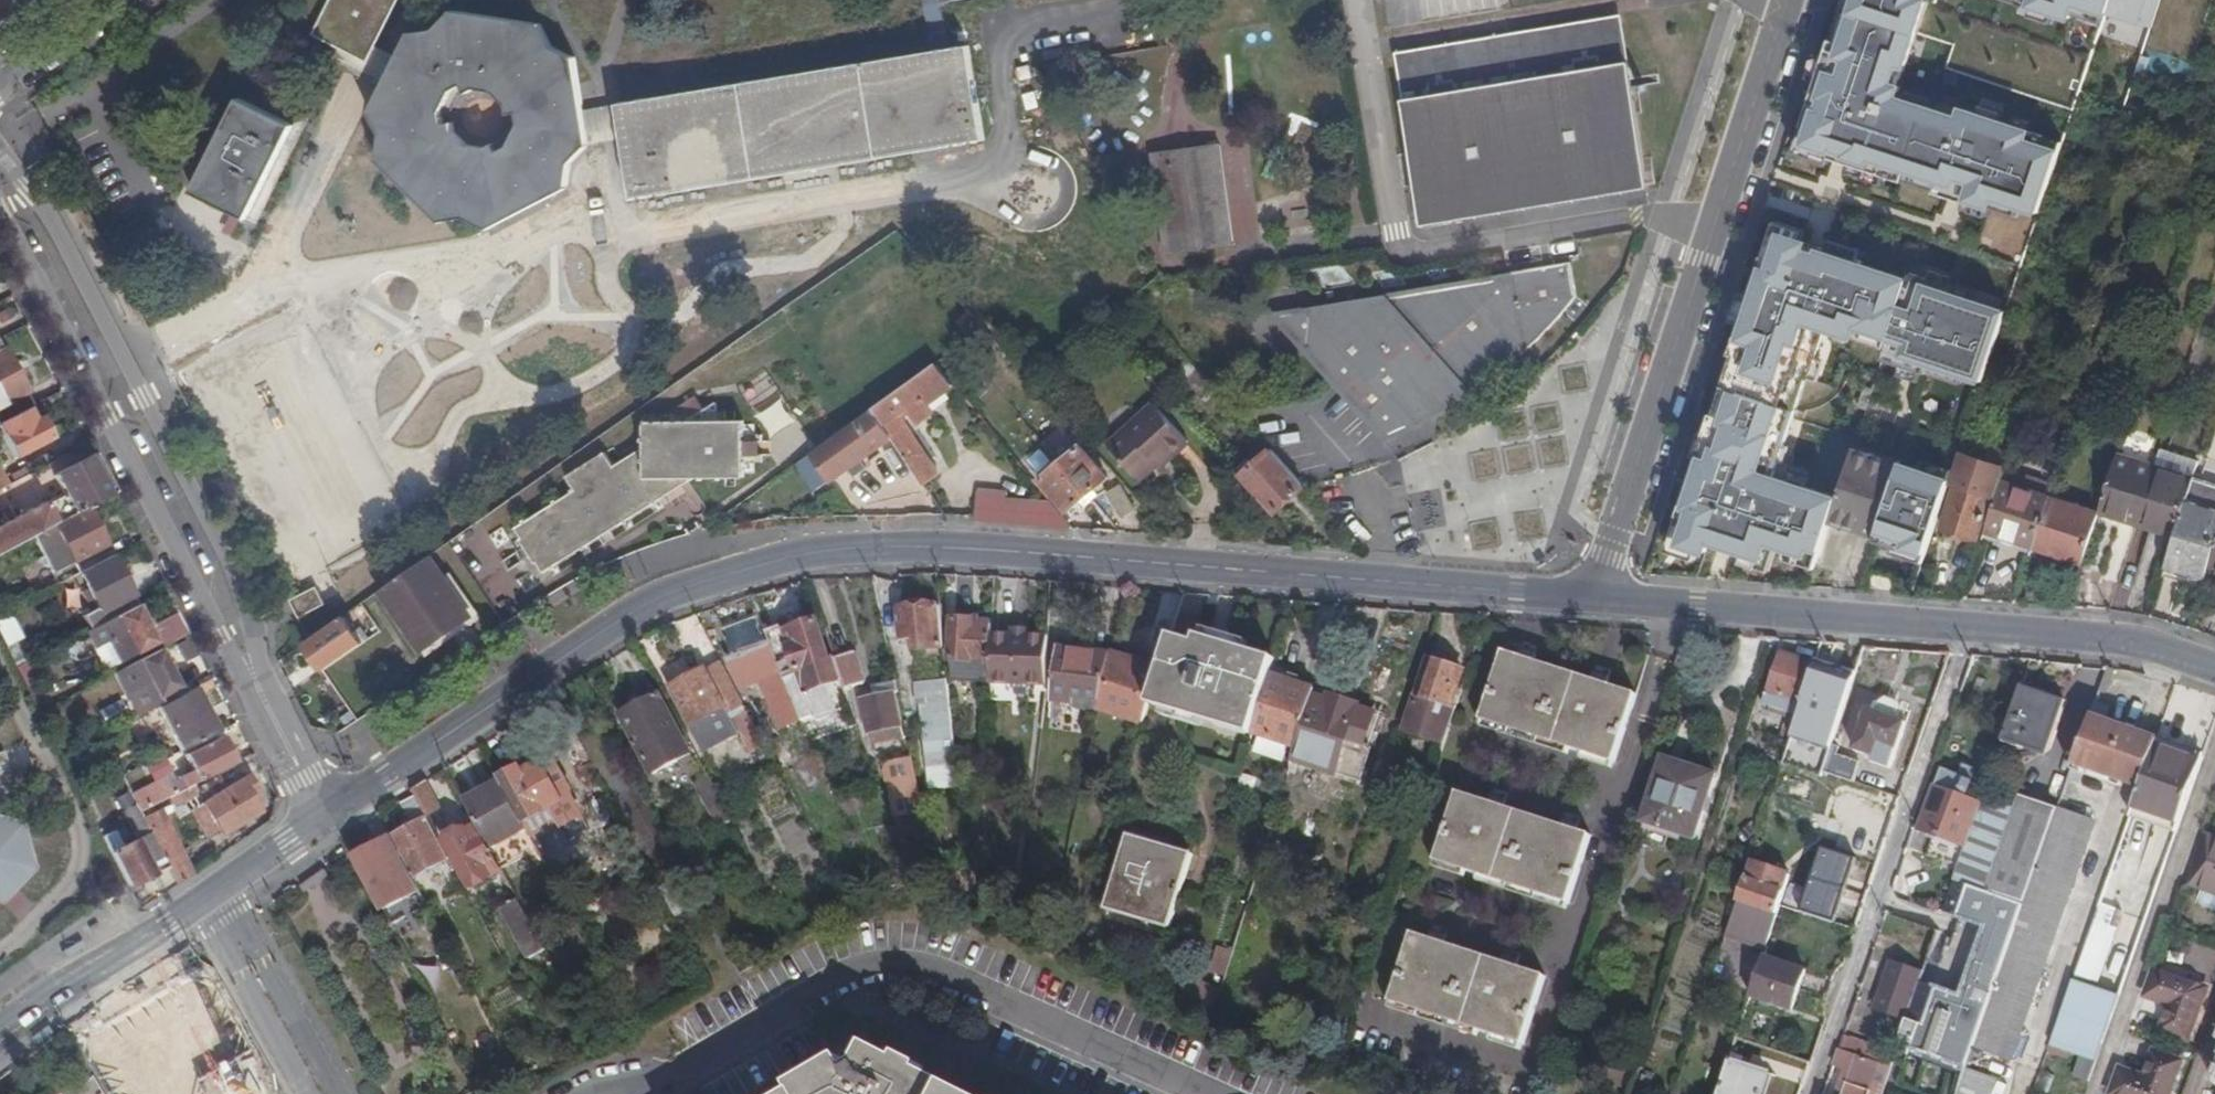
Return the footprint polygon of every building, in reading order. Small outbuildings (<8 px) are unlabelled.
[(18,14),(16,12),(35,0),(0,0),(0,26),(18,14)] [(377,40),(398,0),(330,0),(311,36),(322,42),(334,48),(365,64),(366,62),(377,40)] [(1802,152),(1871,174),(1871,167),(1969,197),(1967,207),(1991,214),(1994,206),(2034,218),(2053,156),(2031,149),(2036,136),(1962,113),(1956,121),(1900,103),(1933,0),(1851,0),(1802,152)] [(2115,0),(2003,0),(2028,8),(2026,14),(2075,30),(2079,18),(2106,27),(2115,0)] [(963,47),(955,2),(943,4),(950,50),(963,47)] [(486,233),(568,191),(572,165),(589,150),(588,148),(582,112),(573,60),(550,49),(539,27),(451,14),(433,31),(409,36),(400,53),(389,75),(368,116),(380,135),(375,160),(440,227),(465,221),(486,233)] [(1427,228),(1648,192),(1620,23),(1399,60),(1427,228)] [(366,62),(389,75),(400,53),(377,40),(366,62)] [(334,48),(322,42),(279,122),(292,129),(334,48)] [(967,47),(963,47),(950,50),(617,107),(623,143),(633,200),(984,141),(967,47)] [(292,129),(279,122),(240,102),(193,192),(245,220),(292,129)] [(623,143),(617,107),(582,112),(588,148),(623,143)] [(1152,153),(1164,253),(1231,247),(1218,145),(1152,153)] [(1812,231),(1778,220),(1743,331),(1749,333),(1712,453),(1699,449),(1681,506),(1687,507),(1676,540),(1705,549),(1708,540),(1765,557),(1769,542),(1807,553),(1810,546),(1822,549),(1832,518),(1838,499),(1840,492),(1760,467),(1782,399),(1772,395),(1791,333),(1800,336),(1806,317),(1856,332),(1859,323),(1894,334),(1912,281),(1915,269),(1810,236),(1812,231)] [(1549,263),(1487,275),(1487,276),(1508,273),(1520,338),(1533,326),(1556,298),(1549,263)] [(1508,273),(1487,276),(1488,283),(1392,300),(1324,312),(1301,317),(1303,317),(1327,322),(1324,338),(1298,333),(1351,392),(1377,421),(1392,415),(1405,409),(1418,401),(1427,395),(1430,398),(1468,374),(1492,354),(1514,334),(1515,343),(1520,338),(1508,273)] [(1488,283),(1487,276),(1353,300),(1281,313),(1287,320),(1301,317),(1324,312),(1392,300),(1488,283)] [(2008,312),(1912,281),(1894,334),(1909,339),(1905,353),(1986,379),(2008,312)] [(970,332),(980,322),(969,310),(959,319),(970,332)] [(1301,317),(1287,320),(1298,333),(1324,338),(1327,322),(1303,317),(1301,317)] [(1298,333),(1287,320),(1279,322),(1379,433),(1410,419),(1435,405),(1447,397),(1477,377),(1497,360),(1515,343),(1514,334),(1492,354),(1468,374),(1430,398),(1427,395),(1418,401),(1405,409),(1392,415),(1377,421),(1351,392),(1298,333)] [(26,407),(31,404),(0,345),(0,420),(26,407)] [(893,437),(923,482),(937,472),(900,416),(911,409),(918,419),(931,410),(931,409),(925,402),(953,382),(936,361),(873,406),(893,437)] [(765,374),(739,391),(782,456),(808,439),(765,374)] [(931,409),(955,385),(953,382),(925,402),(931,409)] [(873,406),(812,449),(831,478),(848,466),(860,459),(893,437),(873,406)] [(12,457),(48,438),(37,416),(32,419),(26,407),(0,420),(0,434),(12,457)] [(1193,447),(1161,409),(1114,449),(1144,485),(1173,460),(1175,463),(1193,447)] [(538,561),(544,571),(694,476),(743,475),(744,455),(748,455),(748,440),(744,440),(743,420),(704,421),(704,410),(687,421),(643,421),(644,445),(614,464),(605,450),(566,476),(575,489),(516,527),(522,537),(520,538),(535,563),(538,561)] [(1067,429),(1048,446),(1051,450),(1055,455),(1059,451),(1063,456),(1078,443),(1067,429)] [(1055,455),(1087,492),(1107,476),(1078,443),(1063,456),(1059,451),(1055,455)] [(2162,444),(2156,463),(2194,475),(2196,468),(2200,456),(2168,446),(2162,444)] [(1974,457),(2005,468),(2011,452),(1992,445),(1988,457),(1976,453),(1974,457)] [(1304,483),(1270,446),(1253,462),(1249,457),(1235,470),(1272,511),(1304,483)] [(1878,532),(1886,510),(1900,464),(1854,449),(1840,492),(1838,499),(1832,518),(1878,532)] [(1055,455),(1051,450),(1031,467),(1039,477),(1055,463),(1051,458),(1055,455)] [(2099,510),(2138,521),(2156,463),(2118,451),(2099,510)] [(53,523),(86,506),(115,490),(95,453),(54,474),(63,491),(0,523),(0,550),(53,523)] [(1953,473),(1950,482),(1959,484),(1968,456),(1960,453),(1953,473)] [(1067,510),(1087,492),(1055,455),(1051,458),(1055,463),(1039,477),(1067,510)] [(2002,479),(2005,468),(1974,457),(1968,456),(1959,484),(1944,529),(1976,540),(1991,494),(1997,496),(2002,479)] [(1886,510),(1936,525),(1950,482),(1953,473),(1903,457),(1900,464),(1886,510)] [(865,467),(860,459),(848,466),(853,474),(865,467)] [(2156,463),(2138,521),(2176,533),(2191,484),(2194,475),(2156,463)] [(2194,475),(2191,484),(2198,486),(2201,479),(2214,484),(2214,474),(2196,468),(2194,475)] [(1986,528),(2034,544),(2050,497),(2051,494),(2002,479),(1997,496),(1986,528)] [(2208,567),(2214,545),(2214,484),(2201,479),(2198,486),(2191,484),(2176,533),(2166,566),(2181,571),(2178,579),(2202,587),(2208,567)] [(975,518),(1071,526),(1050,500),(977,494),(975,518)] [(1100,529),(1120,531),(1091,497),(1080,507),(1100,529)] [(2034,544),(2083,559),(2098,512),(2050,497),(2034,544)] [(65,548),(78,572),(111,555),(86,506),(53,523),(60,537),(53,541),(59,552),(65,548)] [(2032,550),(2034,544),(1986,528),(1984,534),(2032,550)] [(452,583),(431,553),(382,587),(422,646),(471,612),(452,583)] [(111,555),(78,572),(99,609),(131,593),(111,555)] [(2163,574),(2178,579),(2181,571),(2166,566),(2163,574)] [(456,580),(452,583),(471,612),(422,646),(426,651),(479,614),(456,580)] [(323,605),(314,587),(298,595),(288,600),(297,618),(323,605)] [(131,593),(99,609),(84,617),(90,628),(136,603),(131,593)] [(90,628),(85,630),(93,647),(117,634),(119,638),(112,641),(121,659),(156,641),(160,648),(190,632),(178,610),(148,626),(136,603),(90,628)] [(945,648),(940,605),(898,609),(902,638),(915,637),(917,650),(945,648)] [(0,613),(0,633),(6,644),(23,637),(9,608),(0,613)] [(358,634),(344,614),(310,637),(305,641),(325,668),(368,639),(362,631),(358,634)] [(729,645),(762,633),(756,616),(723,628),(729,645)] [(951,659),(991,661),(992,632),(992,623),(971,622),(971,618),(954,617),(951,659)] [(838,697),(847,693),(845,688),(836,658),(831,659),(817,620),(769,637),(770,640),(780,664),(795,699),(802,714),(808,728),(813,725),(845,712),(838,697)] [(1047,634),(992,632),(991,661),(990,666),(991,683),(991,698),(1037,700),(1037,688),(1044,689),(1047,634)] [(780,664),(770,640),(765,642),(762,633),(729,645),(732,655),(727,658),(740,691),(760,682),(757,674),(780,664)] [(1168,707),(1218,722),(1220,716),(1254,727),(1269,675),(1274,659),(1268,658),(1224,643),(1222,650),(1195,640),(1171,633),(1160,667),(1149,700),(1168,707)] [(1197,634),(1195,640),(1222,650),(1224,643),(1197,634)] [(188,636),(179,640),(186,654),(195,649),(188,636)] [(1066,701),(1098,706),(1109,654),(1057,646),(1051,699),(1066,701)] [(159,648),(113,673),(135,716),(157,705),(162,702),(159,696),(179,686),(159,648)] [(1552,740),(1573,673),(1502,649),(1480,717),(1552,740)] [(836,658),(845,688),(864,681),(854,650),(835,656),(836,658)] [(1794,700),(1781,739),(1789,742),(1815,663),(1780,652),(1762,704),(1777,709),(1782,696),(1794,700)] [(1108,711),(1144,720),(1149,700),(1160,667),(1109,654),(1098,706),(1098,709),(1108,711)] [(36,656),(17,666),(27,685),(45,676),(36,656)] [(745,737),(757,731),(732,681),(721,660),(669,688),(674,696),(697,737),(705,739),(724,729),(724,722),(734,717),(745,737)] [(1406,733),(1444,745),(1456,708),(1451,706),(1462,671),(1429,661),(1406,733)] [(2116,665),(2108,664),(2101,684),(2109,687),(2116,665)] [(1573,673),(1552,740),(1615,762),(1637,694),(1608,684),(1610,675),(1596,669),(1592,679),(1573,673)] [(1254,727),(1252,732),(1297,746),(1312,698),(1314,691),(1269,675),(1254,727)] [(927,747),(928,747),(955,744),(948,679),(917,682),(919,702),(922,702),(927,747)] [(2043,691),(2022,683),(2020,689),(2041,697),(2043,691)] [(162,702),(157,705),(180,749),(217,730),(204,707),(200,709),(188,688),(162,702)] [(1960,865),(1955,880),(2024,904),(2058,808),(2022,796),(2030,775),(2025,761),(2049,749),(2066,700),(2043,691),(2041,697),(2020,689),(1982,801),(1960,865)] [(860,699),(868,733),(873,732),(901,726),(894,691),(860,699)] [(1330,696),(1314,691),(1312,698),(1328,703),(1330,696)] [(622,715),(654,776),(692,755),(659,695),(622,715)] [(1312,698),(1297,746),(1294,756),(1338,770),(1359,705),(1330,696),(1328,703),(1312,698)] [(1868,709),(1855,749),(1873,756),(1871,760),(1891,768),(1908,722),(1898,719),(1901,711),(1898,702),(1886,698),(1881,701),(1878,712),(1868,709)] [(790,719),(802,714),(795,699),(783,704),(790,719)] [(1382,712),(1359,705),(1338,770),(1336,775),(1362,783),(1373,747),(1372,746),(1382,712)] [(2141,785),(2157,739),(2157,738),(2105,719),(2107,711),(2093,706),(2074,761),(2141,785)] [(1218,722),(1252,734),(1252,732),(1254,727),(1220,716),(1218,722)] [(873,732),(875,738),(876,742),(904,737),(901,726),(873,732)] [(199,780),(233,762),(219,735),(185,753),(199,780)] [(2180,821),(2200,761),(2181,754),(2183,748),(2157,739),(2141,785),(2134,805),(2180,821)] [(930,762),(957,759),(955,744),(928,747),(930,762)] [(1847,749),(1834,744),(1805,832),(1836,842),(1843,822),(1827,816),(1842,775),(1839,774),(1847,749)] [(163,751),(144,761),(153,779),(164,773),(172,769),(163,751)] [(249,775),(262,768),(253,752),(233,762),(199,780),(194,782),(198,792),(202,800),(203,803),(220,830),(222,833),(261,810),(250,794),(258,789),(249,775)] [(1292,763),(1335,777),(1336,775),(1338,770),(1294,756),(1292,763)] [(902,834),(926,829),(911,757),(884,762),(895,817),(902,834)] [(1643,818),(1670,827),(1689,766),(1662,757),(1643,818)] [(561,797),(569,793),(550,759),(528,771),(523,773),(520,768),(499,780),(520,818),(523,823),(563,801),(561,797)] [(8,760),(0,762),(0,778),(12,775),(8,760)] [(1689,766),(1670,827),(1696,836),(1716,775),(1689,766)] [(153,779),(130,790),(139,809),(173,791),(164,773),(153,779)] [(710,775),(694,784),(717,825),(733,817),(710,775)] [(14,776),(0,781),(0,796),(18,790),(14,776)] [(520,818),(499,780),(463,799),(478,827),(485,839),(503,829),(506,832),(523,823),(520,818)] [(442,809),(427,781),(413,790),(427,817),(442,809)] [(194,782),(168,796),(173,806),(198,792),(194,782)] [(1960,865),(1982,801),(1936,785),(1921,828),(1938,834),(1931,855),(1960,865)] [(128,788),(115,795),(121,809),(136,838),(150,830),(135,802),(128,788)] [(1506,881),(1528,814),(1458,791),(1437,858),(1506,881)] [(208,837),(220,830),(203,803),(191,810),(208,837)] [(168,865),(177,883),(194,871),(160,807),(148,813),(146,807),(140,810),(156,841),(168,865)] [(2087,818),(2058,808),(2024,904),(1983,1020),(2012,1031),(2087,818)] [(0,899),(34,863),(20,816),(0,811),(0,899)] [(1528,814),(1506,881),(1570,903),(1591,835),(1577,830),(1580,820),(1564,815),(1561,825),(1528,814)] [(449,858),(427,819),(392,838),(403,857),(414,878),(449,858)] [(485,839),(478,827),(448,843),(471,886),(502,869),(485,839)] [(1164,877),(1184,883),(1193,853),(1163,844),(1131,834),(1126,848),(1108,905),(1172,924),(1180,895),(1160,889),(1164,877)] [(2210,835),(2193,883),(2214,890),(2214,837),(2210,835)] [(127,882),(128,885),(168,865),(156,841),(143,847),(138,837),(111,851),(127,882)] [(403,857),(392,838),(356,857),(376,893),(382,890),(386,888),(397,881),(392,870),(397,868),(394,862),(403,857)] [(1750,861),(1737,901),(1777,914),(1780,906),(1790,876),(1750,861)] [(1180,895),(1184,883),(1164,877),(1160,889),(1180,895)] [(1907,1020),(1900,1038),(1968,1063),(1976,1041),(1983,1020),(2024,904),(1955,880),(1946,906),(1944,910),(1986,924),(1966,980),(1956,977),(1952,988),(1921,977),(1907,1020)] [(529,958),(545,950),(518,899),(515,901),(512,895),(503,901),(506,906),(501,909),(529,958)] [(1392,1001),(1460,1023),(1482,955),(1413,933),(1392,1001)] [(1482,955),(1460,1023),(1524,1044),(1545,975),(1517,966),(1520,956),(1504,951),(1501,961),(1482,955)] [(1804,970),(1763,956),(1750,995),(1791,1008),(1804,970)] [(1921,977),(1924,969),(1891,959),(1874,1008),(1907,1020),(1921,977)] [(2206,987),(2153,967),(2144,994),(2168,1003),(2159,1028),(2187,1038),(2206,987)] [(2083,1055),(2096,1059),(2118,995),(2073,980),(2058,1023),(2090,1035),(2083,1055)] [(90,1031),(125,1091),(158,1072),(123,1012),(90,1031)] [(202,1093),(240,1072),(210,1021),(196,1029),(194,1025),(170,1039),(186,1066),(202,1093)] [(49,1025),(32,1038),(38,1046),(55,1033),(49,1025)] [(1895,1053),(1844,1034),(1839,1047),(1890,1065),(1895,1053)] [(1968,1063),(1957,1093),(1990,1093),(2005,1052),(1976,1041),(1968,1063)] [(923,1069),(903,1059),(872,1044),(864,1062),(853,1068),(846,1056),(797,1086),(799,1090),(802,1093),(973,1093),(923,1069)] [(1839,1047),(1834,1063),(1852,1069),(1844,1093),(1881,1093),(1890,1065),(1839,1047)] [(2153,1048),(2144,1074),(2120,1065),(2110,1092),(2117,1093),(2168,1093),(2181,1058),(2153,1048)] [(1718,1093),(1761,1093),(1768,1075),(1759,1071),(1740,1065),(1743,1057),(1731,1053),(1718,1093)] [(903,1059),(923,1069),(925,1064),(905,1054),(903,1059)] [(2074,1077),(2091,1081),(2095,1063),(2078,1059),(2074,1077)] [(95,1075),(65,1093),(106,1093),(95,1075)]
